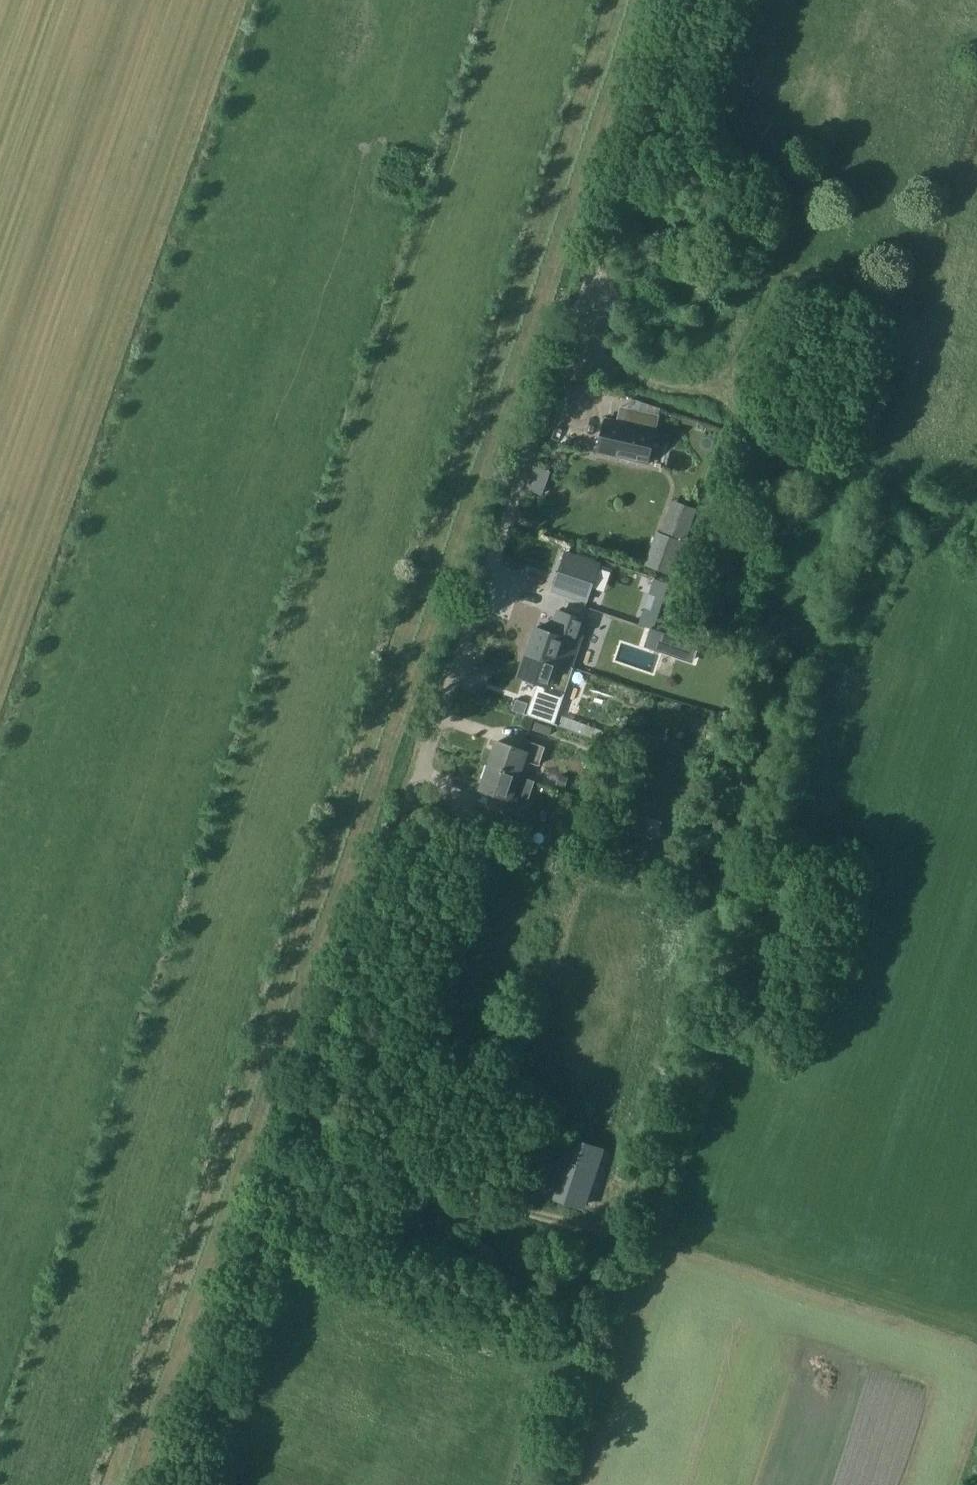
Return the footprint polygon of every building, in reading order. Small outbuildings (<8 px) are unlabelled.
[(625,424),(606,419),(598,452),(648,463),(660,415),(629,408),(625,424)] [(658,538),(650,561),(669,568),(678,540),(683,542),(684,539),(689,525),(669,518),(662,539),(658,538)] [(566,552),(553,590),(587,602),(600,564),(566,552)] [(655,579),(650,594),(664,598),(669,583),(655,579)] [(650,594),(640,624),(654,629),(659,614),(664,598),(650,594)] [(536,628),(528,652),(573,667),(585,630),(581,628),(584,619),(558,611),(551,633),(536,628)] [(684,639),(678,657),(693,662),(699,644),(684,639)] [(528,652),(519,676),(541,683),(532,710),(556,718),(573,667),(528,652)] [(517,699),(514,709),(525,713),(528,703),(517,699)] [(533,730),(550,736),(553,728),(536,722),(533,730)] [(490,765),(519,775),(525,760),(539,765),(547,747),(525,739),(522,749),(498,741),(490,765)] [(490,765),(481,789),(506,797),(502,809),(523,816),(530,796),(535,781),(519,775),(490,765)] [(484,831),(487,832),(526,845),(533,826),(491,812),(484,831)] [(586,1211),(606,1149),(548,1130),(528,1192),(586,1211)]
